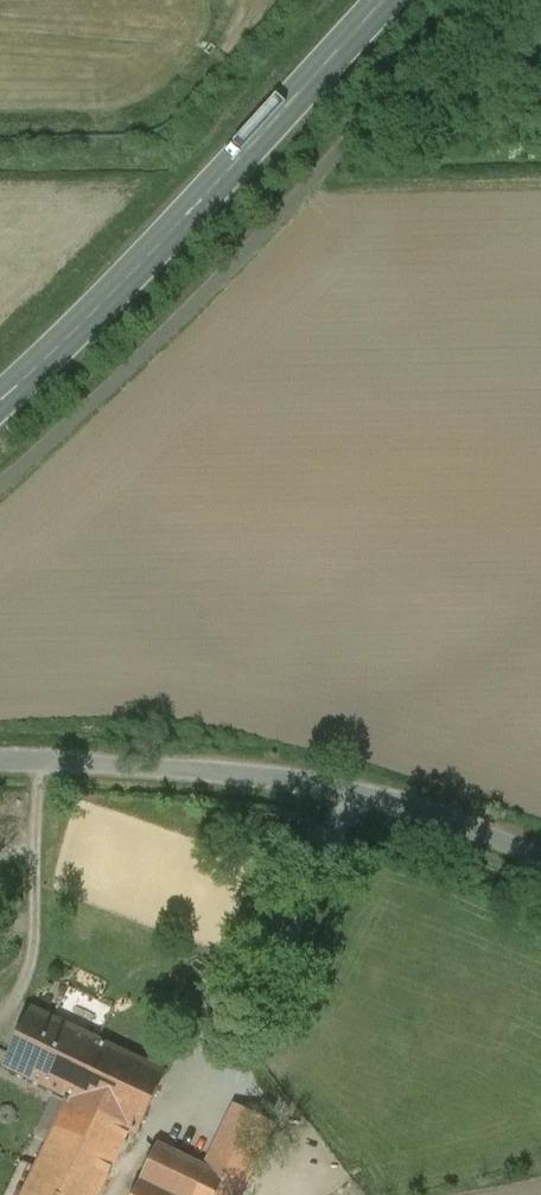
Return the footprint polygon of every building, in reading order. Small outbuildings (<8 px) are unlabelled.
[(83,1106),(111,1048),(31,1010),(3,1067),(66,1098),(83,1106)] [(66,1098),(65,1101),(68,1103),(62,1115),(53,1133),(25,1193),(24,1194),(98,1194),(127,1136),(135,1139),(166,1075),(111,1048),(83,1106),(66,1098)] [(158,1147),(135,1194),(241,1194),(275,1126),(236,1106),(205,1170),(158,1147)] [(53,1133),(62,1115),(48,1108),(39,1127),(53,1133)]
